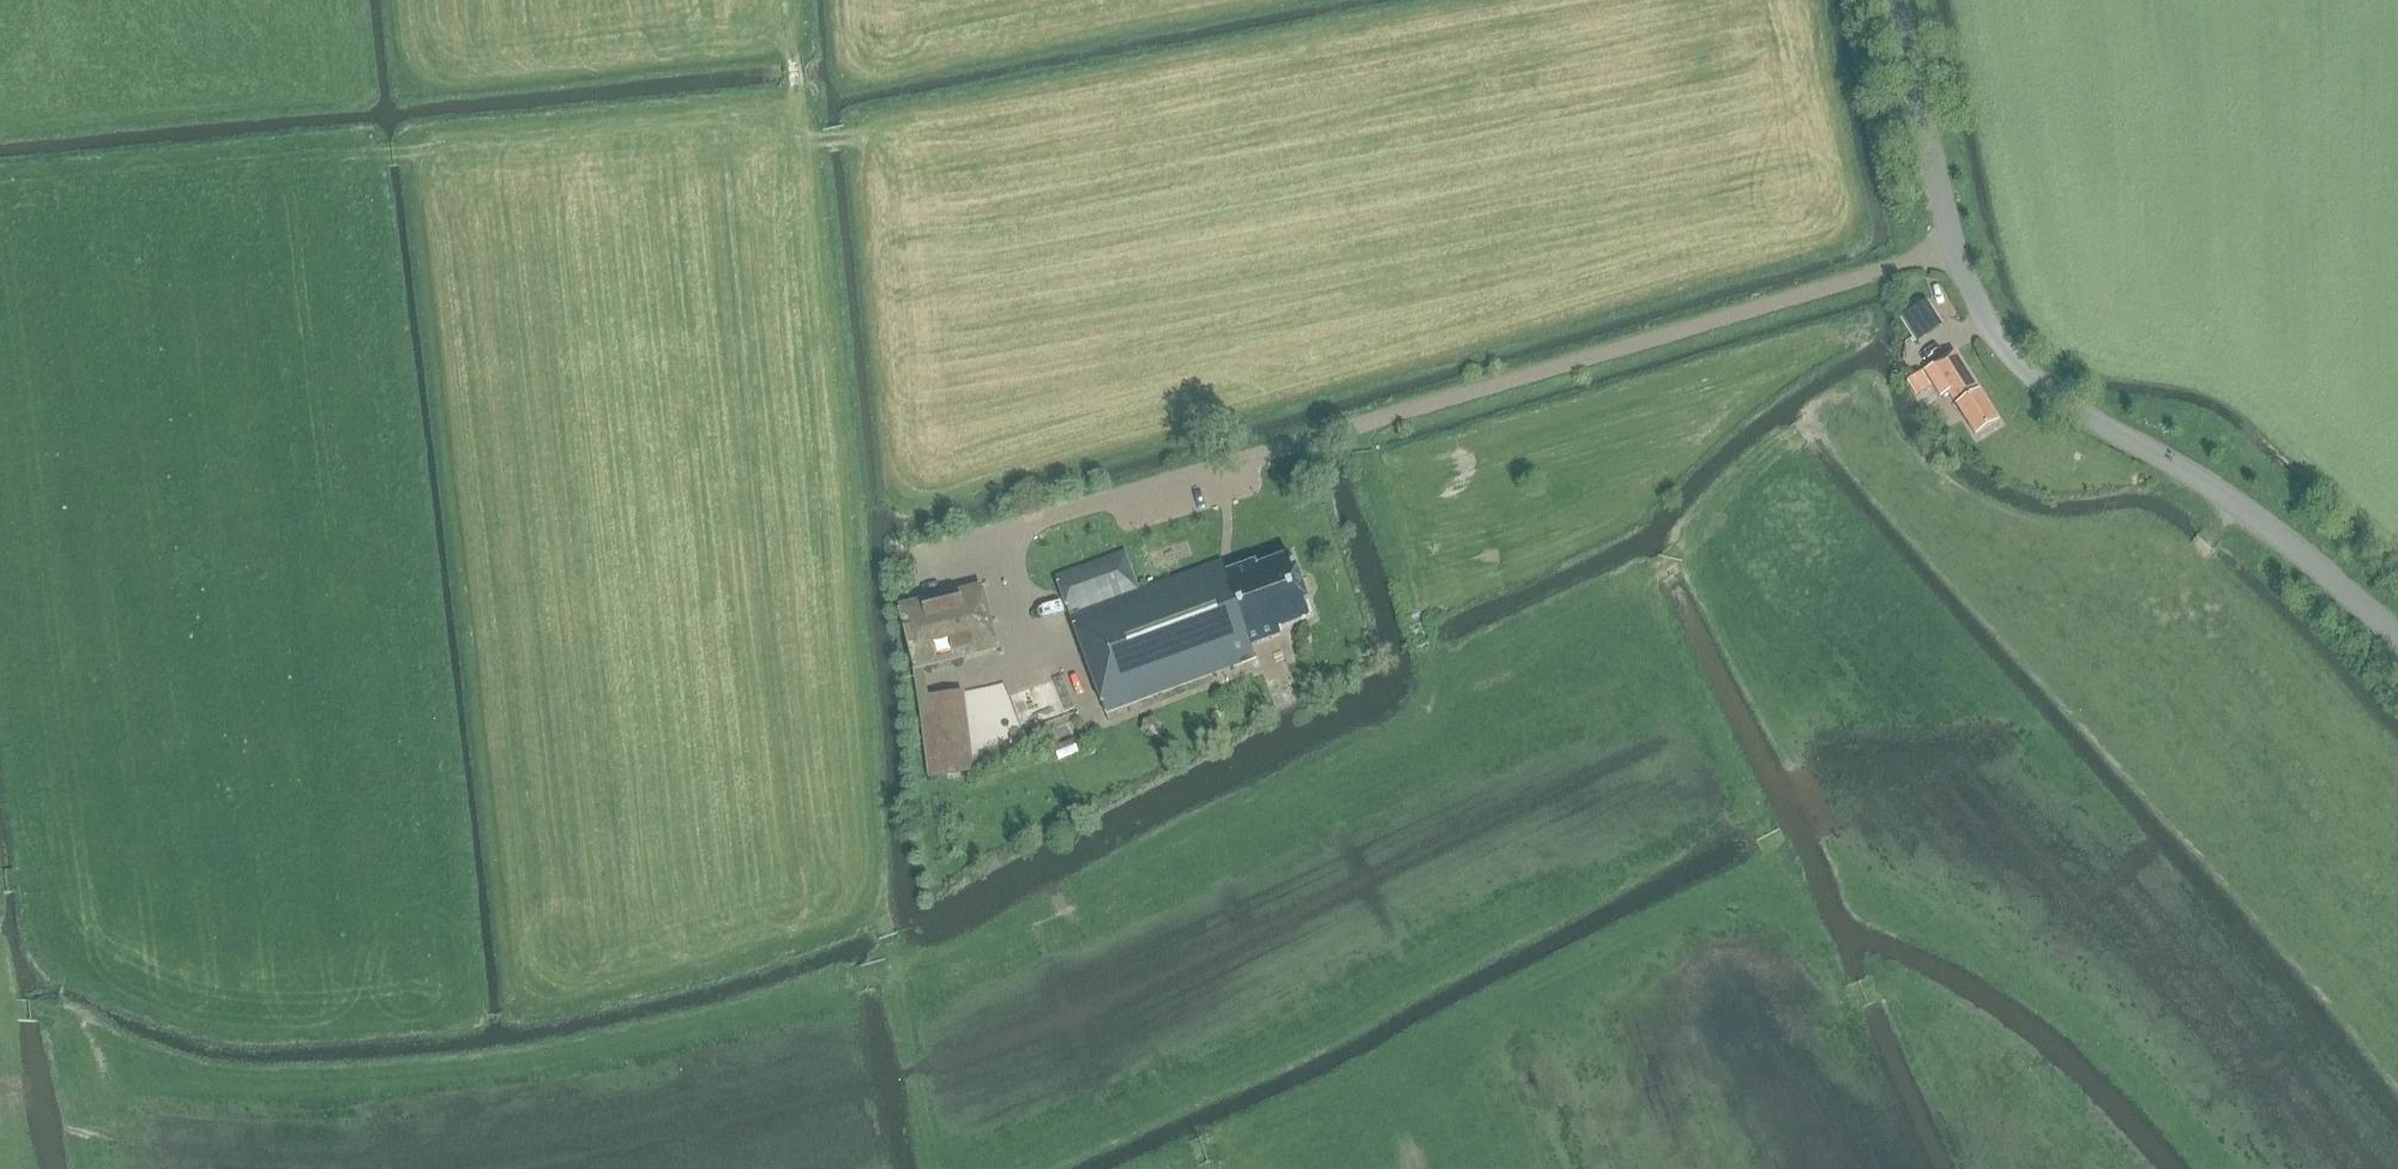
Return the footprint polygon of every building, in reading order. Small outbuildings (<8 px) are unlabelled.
[(1922,331),(1942,322),(1930,295),(1909,305),(1922,331)] [(1952,404),(1972,436),(1995,421),(1977,392),(1951,353),(1929,366),(1952,404)] [(1104,715),(1106,714),(1253,657),(1248,645),(1278,633),(1276,630),(1306,620),(1284,558),(1255,570),(1251,554),(1220,568),(1218,561),(1133,593),(1119,554),(1051,577),(1104,715)] [(914,671),(923,669),(992,650),(977,592),(898,613),(913,672),(914,671)] [(914,671),(927,778),(974,772),(963,692),(926,696),(923,669),(914,671)]
